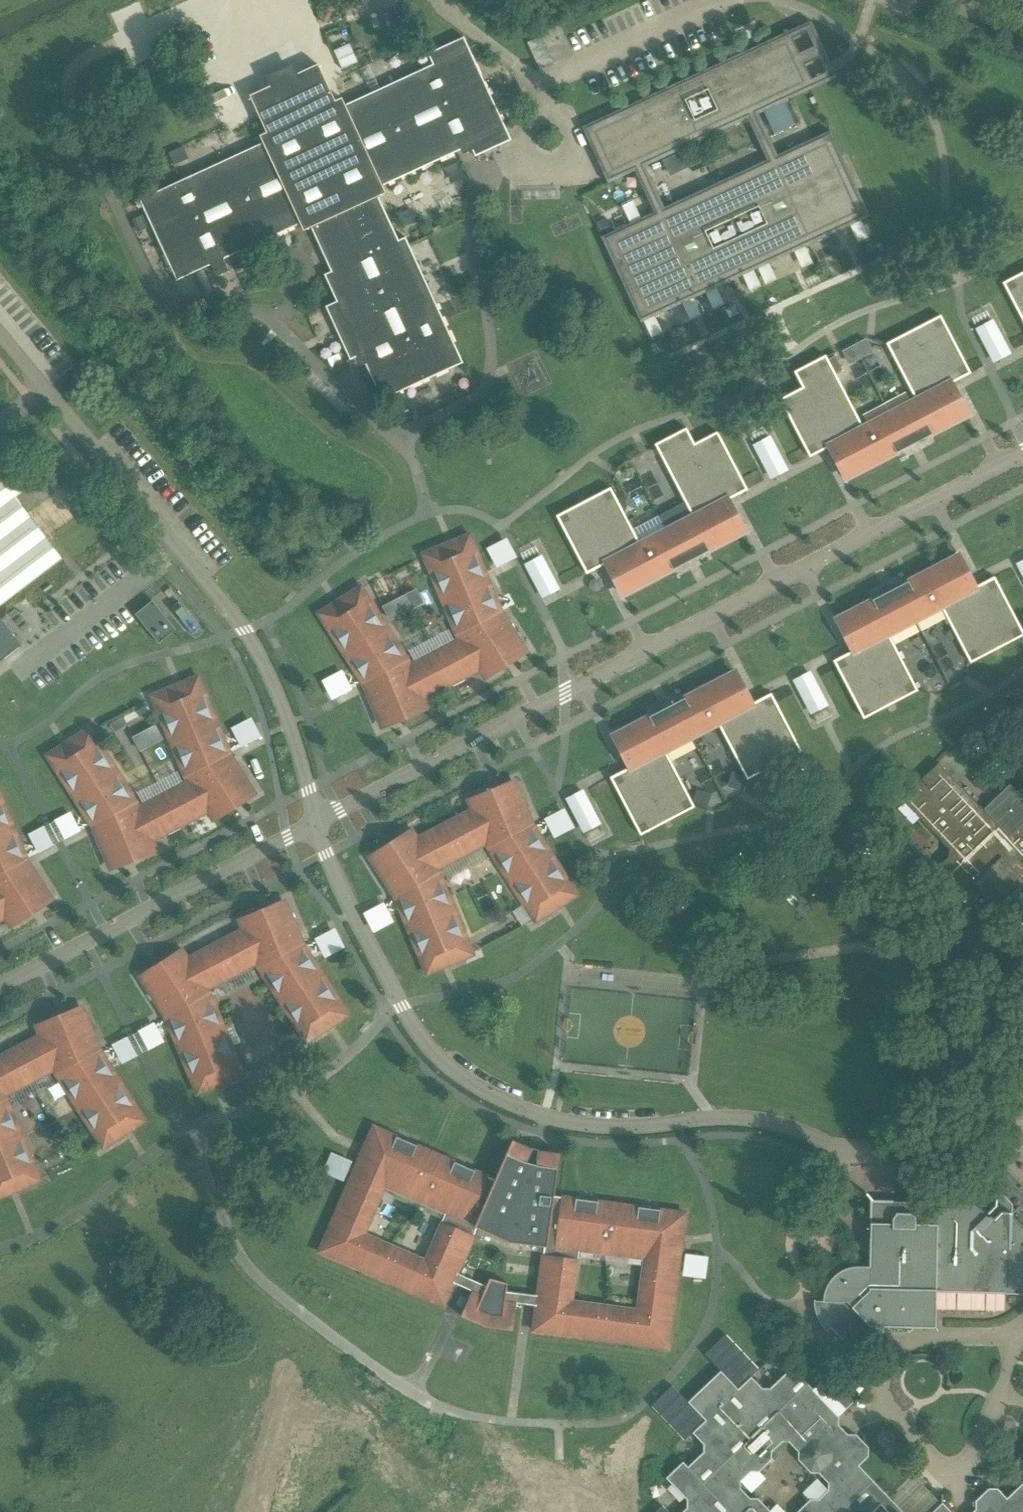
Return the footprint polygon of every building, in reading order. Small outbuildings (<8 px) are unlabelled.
[(796,59),(785,35),(786,34),(785,33),(662,90),(582,127),(594,153),(608,146),(621,175),(619,176),(620,177),(634,171),(645,193),(645,194),(654,212),(601,237),(613,263),(629,297),(640,322),(668,309),(699,295),(730,281),(755,269),(869,216),(857,190),(842,157),(830,131),(777,155),(768,137),(767,136),(757,114),(785,101),(784,99),(783,100),(769,71),(796,59)] [(180,180),(139,199),(176,280),(211,264),(214,272),(226,267),(223,259),(300,223),(303,230),(311,227),(331,271),(324,274),(336,301),(325,306),(350,360),(356,357),(361,355),(365,364),(382,400),(463,363),(405,237),(398,240),(378,196),(385,193),(382,186),(458,151),(470,146),(475,157),(491,149),(511,140),(468,48),(463,37),(427,54),(432,64),(397,81),(353,101),(345,105),(341,98),(335,101),(318,64),(306,70),(297,74),(270,86),(262,90),(250,95),(250,96),(261,119),(267,133),(260,136),(263,142),(180,180)] [(349,44),(334,51),(342,69),(357,63),(349,44)] [(143,215),(133,220),(137,229),(148,224),(143,215)] [(606,218),(596,223),(599,229),(609,224),(606,218)] [(860,253),(858,259),(861,264),(870,260),(866,251),(860,253)] [(1003,283),(1022,322),(1022,272),(1003,283)] [(802,387),(780,399),(810,457),(827,448),(830,446),(846,478),(896,452),(931,434),(967,415),(951,383),(953,382),(970,373),(940,315),(886,343),(887,345),(914,397),(916,400),(889,413),(863,427),(861,424),(835,374),(828,360),(826,357),(825,355),(794,372),(802,387)] [(992,322),(978,329),(994,361),(1008,353),(992,322)] [(835,356),(828,360),(835,374),(842,370),(835,356)] [(610,487),(556,516),(586,573),(606,563),(623,594),(744,531),(727,500),(747,489),(717,432),(694,444),(686,428),(655,444),(692,516),(640,544),(610,487)] [(769,438),(755,445),(771,477),(786,470),(769,438)] [(61,558),(27,513),(15,498),(21,492),(13,482),(6,487),(0,479),(0,605),(61,558)] [(393,723),(428,708),(424,698),(439,691),(466,677),(479,670),(484,678),(517,658),(510,647),(520,641),(502,611),(486,573),(470,534),(453,541),(423,553),(424,556),(457,635),(459,639),(410,665),(408,660),(362,588),(361,586),(333,603),(318,613),(363,684),(365,687),(376,716),(388,711),(393,723)] [(489,548),(498,566),(513,559),(503,540),(489,548)] [(837,619),(853,650),(833,661),(863,718),(917,690),(888,634),(941,606),(970,661),(1022,635),(1022,632),(994,577),(974,587),(958,556),(837,619)] [(541,557),(527,565),(543,596),(557,589),(541,557)] [(170,587),(164,592),(169,598),(175,593),(170,587)] [(152,600),(135,614),(158,643),(176,630),(152,600)] [(21,645),(0,617),(0,662),(21,645)] [(350,690),(340,672),(326,679),(335,697),(350,690)] [(735,672),(613,735),(630,767),(610,777),(640,835),(694,807),(665,750),(718,723),(746,778),(801,751),(771,693),(751,704),(735,672)] [(809,673),(795,681),(811,712),(826,705),(809,673)] [(153,699),(185,777),(188,781),(138,807),(137,802),(91,731),(89,728),(65,743),(47,755),(92,825),(94,831),(105,857),(117,853),(121,864),(157,850),(153,840),(167,833),(193,819),(207,811),(213,820),(245,800),(238,789),(249,782),(233,757),(230,753),(198,676),(174,686),(151,695),(153,699)] [(233,727),(243,746),(257,738),(248,720),(233,727)] [(901,798),(948,847),(948,856),(935,869),(948,883),(936,894),(950,909),(960,909),(984,934),(1020,899),(1022,902),(1022,798),(1009,783),(983,809),(938,762),(901,798)] [(533,825),(533,824),(519,792),(508,797),(503,785),(468,800),(472,809),(417,838),(412,829),(379,850),(386,861),(376,867),(394,896),(395,897),(426,974),(443,967),(448,965),(473,954),(472,952),(439,873),(437,869),(486,843),(488,848),(534,919),(535,922),(563,904),(578,895),(533,825)] [(582,792),(568,799),(584,831),(598,823),(582,792)] [(5,917),(10,926),(42,906),(35,895),(46,888),(31,865),(27,859),(0,794),(0,920),(5,917)] [(561,811),(546,818),(556,836),(570,829),(561,811)] [(54,821),(64,839),(78,832),(69,813),(54,821)] [(31,833),(40,852),(54,844),(45,826),(31,833)] [(367,912),(377,930),(391,923),(381,904),(367,912)] [(304,945),(303,944),(290,912),(278,917),(274,905),(239,920),(243,929),(188,958),(182,949),(161,963),(150,970),(157,981),(146,987),(165,1016),(165,1017),(197,1094),(218,1085),(244,1074),(243,1071),(210,993),(207,989),(257,963),(258,968),(304,1039),(306,1042),(328,1027),(348,1015),(304,945)] [(317,938),(327,956),(341,949),(331,930),(317,938)] [(12,1192),(41,1180),(39,1176),(7,1099),(4,1095),(54,1069),(56,1074),(101,1144),(103,1148),(126,1133),(145,1121),(101,1051),(100,1050),(87,1018),(76,1023),(71,1011),(36,1026),(40,1035),(0,1056),(0,1197),(12,1192)] [(152,1024),(138,1031),(148,1050),(162,1042),(152,1024)] [(138,1055),(128,1037),(114,1044),(124,1062),(138,1055)] [(559,1153),(539,1150),(538,1152),(530,1150),(531,1148),(512,1140),(495,1179),(373,1126),(364,1147),(319,1251),(443,1306),(453,1283),(462,1286),(472,1291),(461,1316),(486,1327),(512,1330),(516,1303),(526,1304),(536,1306),(533,1330),(667,1348),(681,1239),(685,1213),(554,1196),(559,1153)] [(325,1172),(340,1179),(348,1160),(333,1153),(325,1172)] [(813,1298),(813,1299),(814,1303),(814,1306),(815,1309),(816,1313),(817,1316),(819,1319),(820,1322),(822,1325),(824,1327),(827,1330),(830,1327),(853,1350),(872,1332),(882,1332),(882,1324),(935,1326),(935,1291),(1006,1293),(1018,1293),(1022,1292),(1022,1225),(1022,1226),(1008,1211),(1010,1211),(1010,1210),(995,1195),(995,1194),(994,1194),(994,1195),(944,1194),(935,1194),(935,1201),(894,1200),(870,1200),(870,1241),(870,1247),(869,1265),(857,1265),(854,1265),(851,1265),(848,1266),(845,1267),(842,1268),(839,1270),(836,1271),(834,1274),(832,1276),(830,1278),(828,1281),(826,1284),(825,1287),(824,1290),(823,1293),(823,1296),(823,1299),(823,1302),(815,1303),(815,1301),(815,1299),(815,1298),(813,1298)] [(690,1255),(687,1275),(703,1277),(705,1257),(690,1255)] [(902,1511),(858,1465),(868,1456),(868,1447),(856,1434),(847,1434),(838,1424),(838,1416),(854,1401),(828,1374),(812,1389),(808,1384),(792,1367),(781,1377),(770,1388),(762,1388),(751,1376),(759,1369),(726,1334),(705,1354),(720,1370),(688,1402),(672,1385),(651,1405),(685,1440),(692,1432),(703,1444),(703,1452),(688,1466),(683,1461),(666,1478),(687,1499),(687,1508),(682,1511),(770,1511),(770,1510),(757,1496),(750,1496),(740,1486),(740,1479),(750,1470),(758,1470),(772,1457),(772,1449),(782,1439),(790,1440),(799,1450),(799,1458),(811,1472),(819,1472),(828,1482),(828,1489),(818,1499),(810,1498),(796,1510),(796,1511),(872,1511),(880,1504),(888,1511),(903,1511),(902,1511)] [(1006,1498),(997,1488),(988,1488),(975,1500),(975,1509),(972,1511),(1022,1511),(1022,1482),(1006,1498)] [(899,1508),(903,1511),(930,1511),(940,1503),(923,1485),(899,1508)] [(950,1511),(942,1502),(932,1511),(951,1511),(950,1511)]
